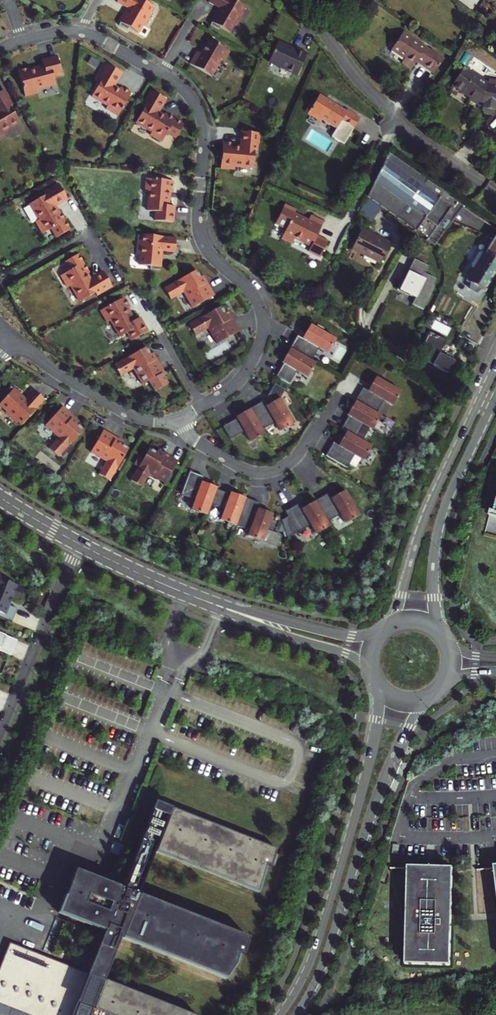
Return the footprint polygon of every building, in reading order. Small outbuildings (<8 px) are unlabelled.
[(117,2),(128,8),(119,25),(127,30),(129,27),(138,33),(143,24),(145,25),(153,12),(151,11),(154,6),(143,0),(118,0),(117,2)] [(208,2),(219,9),(209,25),(218,31),(220,28),(229,33),(234,24),(236,26),(244,13),(242,12),(245,7),(233,0),(209,0),(208,2)] [(426,58),(424,61),(436,70),(446,56),(433,47),(432,49),(415,38),(416,36),(406,29),(393,47),(406,56),(403,60),(412,67),(418,58),(421,54),(426,58)] [(197,51),(190,63),(212,76),(221,59),(224,61),(230,50),(209,38),(200,53),(197,51)] [(287,45),(277,41),(268,61),(297,73),(307,52),(294,46),(294,47),(292,49),(288,47),(287,45)] [(18,70),(25,96),(39,92),(38,89),(56,84),(53,76),(62,73),(58,56),(42,60),(44,66),(30,70),(30,67),(18,70)] [(123,107),(131,92),(121,86),(119,90),(114,86),(121,73),(107,65),(98,80),(100,81),(91,97),(107,106),(105,109),(117,116),(122,109),(123,107)] [(484,104),(486,105),(485,108),(486,111),(492,112),(494,109),(494,106),(495,106),(495,103),(495,76),(487,75),(487,78),(461,65),(451,84),(454,86),(471,95),(480,100),(484,100),(484,104)] [(5,135),(4,132),(20,123),(11,108),(13,106),(4,91),(0,93),(0,138),(5,135)] [(144,107),(136,122),(152,132),(150,135),(162,142),(167,133),(176,138),(184,123),(165,113),(164,115),(158,112),(166,99),(151,91),(142,106),(144,107)] [(319,93),(307,112),(320,121),(322,118),(336,128),(331,135),(343,143),(361,116),(348,108),(346,111),(319,93)] [(480,100),(471,95),(469,99),(479,104),(484,104),(484,100),(480,100)] [(221,161),(220,169),(234,170),(235,167),(253,168),(255,151),(257,151),(258,144),(258,136),(259,133),(242,132),(241,147),(234,146),(235,143),(223,141),(221,159),(221,161)] [(443,191),(388,153),(366,197),(434,244),(446,228),(440,223),(440,222),(445,214),(446,214),(453,205),(440,196),(443,191)] [(173,181),(147,178),(145,192),(149,193),(147,211),(156,212),(155,221),(173,223),(174,207),(168,206),(169,192),(172,193),(173,181)] [(39,220),(36,222),(43,233),(52,228),(57,237),(71,229),(60,210),(57,211),(54,206),(68,198),(59,184),(44,193),(45,195),(30,204),(39,220)] [(366,197),(360,210),(372,220),(381,207),(366,197)] [(317,236),(325,223),(312,216),(310,220),(295,213),(297,209),(285,203),(276,222),(287,228),(282,237),(293,243),(296,238),(312,246),(309,251),(320,257),(328,242),(317,236)] [(454,220),(446,214),(445,214),(440,222),(440,223),(446,228),(448,229),(454,220)] [(361,229),(352,248),(381,263),(390,244),(361,229)] [(176,238),(142,234),(141,240),(139,240),(138,254),(140,255),(139,265),(150,266),(149,269),(159,270),(161,251),(174,252),(176,238)] [(468,281),(471,282),(470,288),(476,292),(480,289),(483,290),(494,270),(495,267),(495,238),(495,236),(494,236),(485,252),(481,250),(479,251),(471,264),(471,266),(475,269),(468,281)] [(79,253),(65,261),(70,270),(61,275),(68,287),(71,285),(80,301),(95,292),(97,295),(112,286),(104,272),(91,279),(88,274),(90,272),(79,253)] [(411,307),(422,312),(430,297),(429,296),(433,289),(432,288),(435,281),(423,276),(427,268),(413,262),(402,284),(400,283),(396,292),(414,301),(411,307)] [(196,269),(164,288),(171,299),(184,291),(193,307),(214,295),(207,282),(204,283),(196,269)] [(123,297),(101,310),(108,322),(111,320),(120,336),(127,332),(132,340),(147,331),(139,317),(134,320),(127,308),(129,307),(123,297)] [(447,319),(463,327),(474,305),(459,297),(447,319)] [(221,306),(189,324),(195,336),(209,328),(218,344),(239,331),(231,318),(229,320),(221,306)] [(335,339),(310,324),(305,332),(307,333),(304,339),(297,335),(290,348),(311,360),(318,348),(327,353),(335,339)] [(445,337),(429,329),(417,351),(419,356),(449,370),(462,346),(457,343),(463,332),(450,325),(445,337)] [(146,346),(114,365),(120,376),(134,368),(143,384),(164,372),(157,359),(154,360),(146,346)] [(287,358),(276,376),(289,383),(296,371),(307,377),(315,363),(311,360),(290,348),(285,356),(287,358)] [(401,391),(375,377),(371,385),(373,386),(369,392),(363,388),(355,401),(376,413),(383,401),(392,406),(401,391)] [(33,391),(23,400),(10,388),(3,395),(5,397),(0,403),(0,407),(6,412),(4,414),(15,424),(16,422),(21,426),(44,401),(33,391)] [(294,422),(279,397),(271,402),(272,404),(266,407),(262,401),(250,408),(262,429),(274,422),(279,431),(294,422)] [(352,410),(342,428),(346,431),(362,440),(369,428),(372,430),(380,415),(376,413),(355,401),(350,409),(352,410)] [(73,416),(62,406),(46,424),(59,436),(49,448),(58,457),(61,454),(65,450),(83,429),(71,419),(73,416)] [(242,415),(224,425),(231,438),(244,431),(250,442),(264,433),(262,429),(250,408),(241,413),(242,415)] [(117,436),(104,428),(92,450),(107,459),(100,472),(111,479),(129,447),(115,439),(117,436)] [(362,440),(346,431),(341,439),(343,441),(340,446),(333,442),(326,455),(347,467),(349,464),(354,455),(360,459),(363,460),(371,446),(362,440)] [(65,450),(61,454),(62,456),(66,451),(69,454),(74,448),(70,445),(65,450)] [(149,448),(130,480),(142,486),(150,473),(165,482),(177,461),(164,453),(163,456),(149,448)] [(354,455),(349,464),(355,468),(360,459),(354,455)] [(216,489),(217,487),(207,484),(207,486),(201,483),(203,476),(189,471),(181,494),(194,499),(191,508),(207,514),(211,503),(216,489)] [(236,496),(216,489),(211,503),(224,508),(220,519),(236,525),(237,520),(246,498),(237,494),(236,496)] [(349,497),(345,490),(336,494),(337,496),(332,500),(328,493),(315,500),(327,521),(339,514),(344,523),(359,515),(353,504),(349,497)] [(349,497),(353,504),(357,501),(353,494),(349,497)] [(271,519),(273,513),(264,510),(263,512),(257,510),(259,503),(246,498),(237,520),(251,525),(247,535),(278,546),(281,535),(278,534),(279,533),(267,529),(268,528),(271,519)] [(327,521),(315,500),(307,505),(308,507),(302,510),(298,504),(286,511),(288,516),(281,520),(287,538),(310,525),(315,534),(330,526),(327,521)] [(271,519),(268,528),(272,530),(276,520),(271,519)] [(12,621),(17,609),(8,605),(12,597),(19,600),(24,588),(1,578),(3,575),(0,573),(0,616),(12,621)] [(4,634),(0,644),(0,646),(11,650),(16,639),(4,634)] [(10,942),(0,967),(0,1003),(30,1014),(199,1014),(104,978),(104,979),(102,979),(119,935),(224,975),(233,962),(238,951),(242,951),(248,934),(138,892),(137,893),(136,892),(153,848),(256,888),(266,862),(271,864),(276,847),(154,800),(141,795),(124,838),(137,843),(120,887),(118,886),(119,885),(75,868),(58,912),(71,917),(71,916),(104,929),(87,972),(10,942)] [(451,966),(454,871),(409,869),(406,965),(451,966)]
